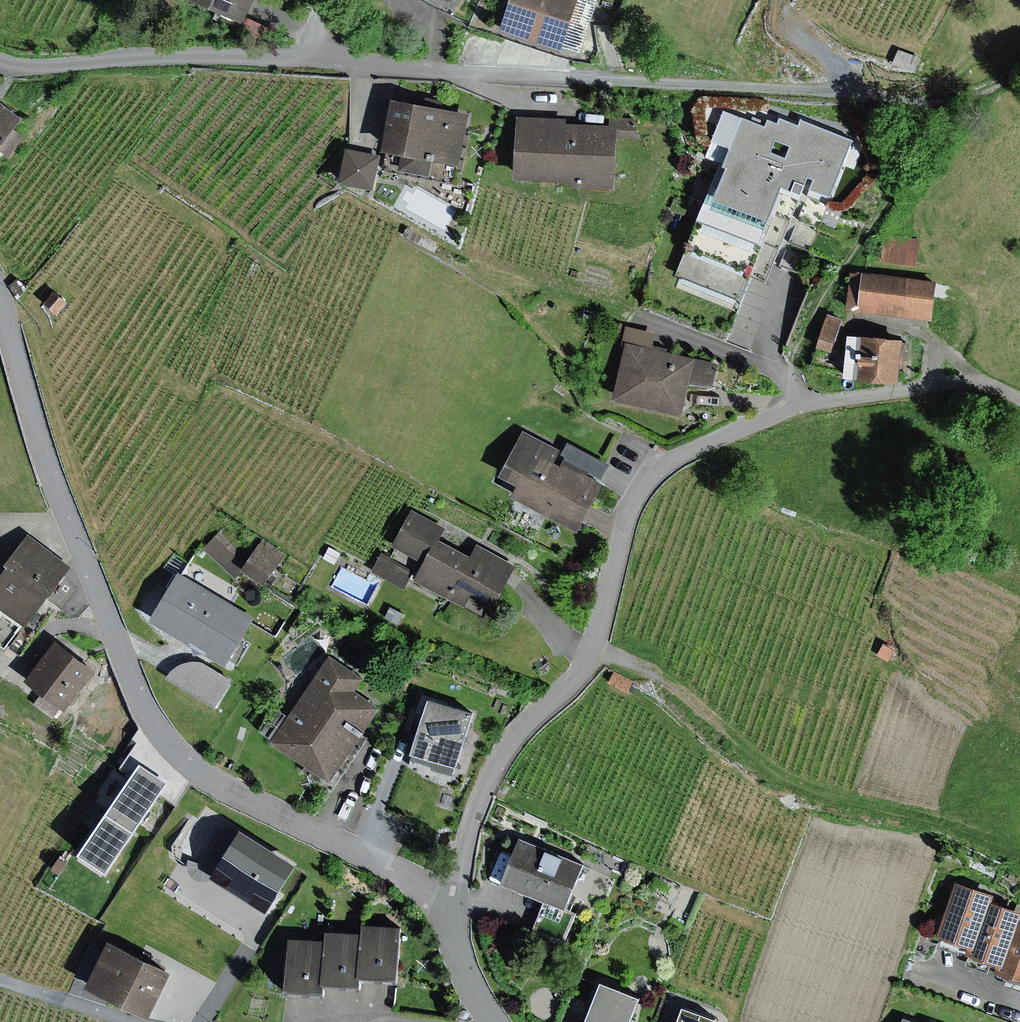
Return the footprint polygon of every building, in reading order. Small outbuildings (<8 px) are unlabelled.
[(245,19),(254,0),(204,0),(245,19)] [(502,28),(565,48),(580,0),(511,0),(502,28)] [(899,48),(894,62),(916,70),(922,56),(899,48)] [(473,111),(395,96),(385,147),(404,150),(401,167),(433,173),(436,158),(463,163),(473,111)] [(0,99),(0,147),(23,116),(0,99)] [(568,117),(518,115),(516,177),(574,179),(574,185),(617,188),(619,137),(642,138),(636,117),(611,116),(612,124),(568,122),(568,117)] [(768,124),(744,115),(682,271),(740,293),(782,186),(802,194),(809,175),(816,178),(812,188),(832,196),(855,138),(802,117),(800,123),(782,115),(780,121),(770,117),(768,124)] [(382,154),(347,148),(341,181),(376,188),(382,154)] [(921,237),(885,234),(882,260),(919,263),(921,237)] [(938,280),(852,270),(848,308),(934,317),(938,280)] [(55,289),(44,301),(58,313),(68,301),(55,289)] [(843,317),(828,313),(817,347),(832,352),(843,317)] [(666,333),(628,325),(623,344),(626,345),(614,398),(686,413),(692,382),(716,384),(720,362),(662,349),(666,333)] [(906,337),(850,332),(847,374),(903,378),(906,337)] [(564,450),(524,430),(502,473),(520,482),(514,494),(581,528),(604,482),(588,474),(589,471),(604,479),(613,462),(568,440),(564,450)] [(448,527),(412,508),(393,545),(424,561),(415,579),(466,605),(471,596),(494,608),(517,564),(478,544),(473,553),(443,537),(448,527)] [(237,577),(244,567),(251,558),(218,532),(204,548),(237,577)] [(29,533),(8,561),(11,563),(0,577),(0,638),(7,643),(25,619),(29,622),(72,565),(29,533)] [(287,553),(264,538),(251,558),(244,567),(267,583),(287,553)] [(414,571),(380,554),(373,570),(406,587),(414,571)] [(256,617),(180,571),(152,618),(228,664),(256,617)] [(98,670),(58,638),(28,677),(68,708),(98,670)] [(365,677),(331,654),(274,738),(333,778),(382,706),(357,689),(365,677)] [(215,709),(233,678),(206,662),(195,659),(184,662),(175,667),(166,679),(215,709)] [(475,711),(431,697),(412,757),(434,764),(434,766),(455,773),(475,711)] [(171,778),(143,760),(83,850),(111,869),(171,778)] [(299,862),(243,827),(214,874),(270,909),(299,862)] [(586,862),(522,836),(503,882),(568,908),(586,862)] [(997,892),(958,880),(941,933),(972,943),(980,945),(995,899),(997,892)] [(995,899),(980,945),(972,943),(969,951),(1001,962),(1008,965),(1019,930),(1019,907),(995,899)] [(328,938),(290,937),(288,993),(327,995),(327,986),(365,988),(365,980),(400,982),(403,925),(364,923),(363,932),(328,930),(328,938)] [(1008,965),(1001,962),(998,968),(1019,975),(1019,930),(1008,965)] [(174,969),(110,938),(104,951),(91,945),(76,976),(152,1013),(174,969)] [(604,979),(587,1021),(632,1021),(643,994),(604,979)] [(686,1004),(679,1021),(716,1021),(719,1016),(686,1004)]
